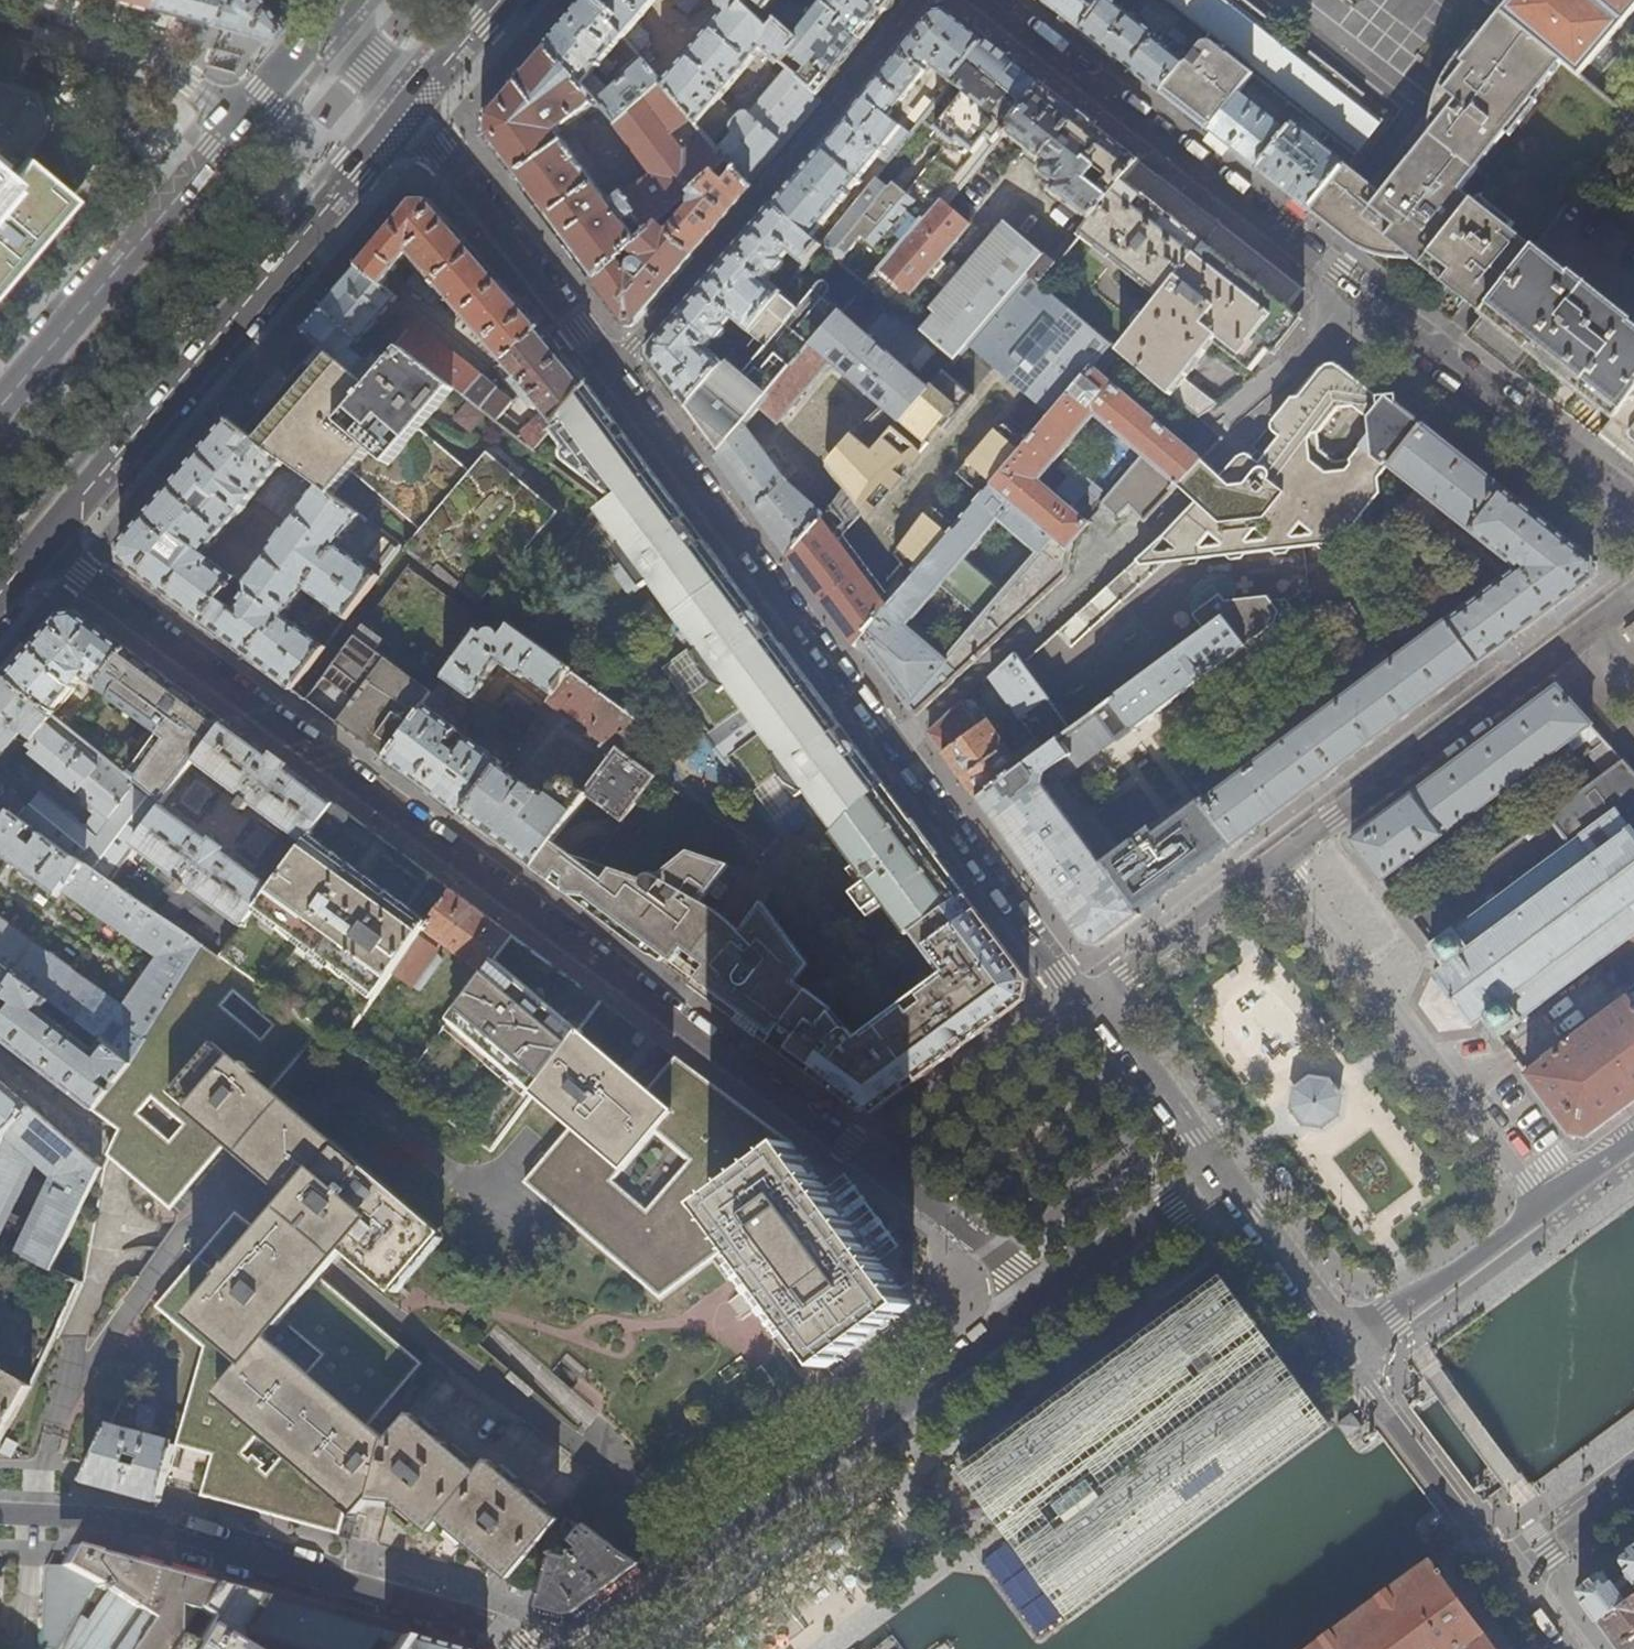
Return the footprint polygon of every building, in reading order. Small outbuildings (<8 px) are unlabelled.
[(140,3),(155,8),(169,12),(187,17),(202,21),(207,0),(141,0),(140,3)] [(202,21),(227,28),(266,39),(270,33),(275,25),(257,0),(207,0),(202,21)] [(661,82),(645,63),(638,55),(622,71),(627,77),(611,92),(593,72),(598,67),(606,75),(614,65),(606,57),(623,37),(611,23),(617,16),(597,0),(582,0),(576,7),(545,44),(599,104),(616,123),(661,82)] [(617,16),(611,23),(623,37),(638,55),(645,63),(652,55),(644,47),(649,41),(648,34),(635,23),(656,0),(597,0),(617,16)] [(818,95),(799,79),(788,69),(749,113),(747,112),(746,111),(742,111),(741,112),(739,114),(721,99),(764,51),(779,64),(788,53),(798,41),(795,38),(778,21),(770,29),(746,6),(752,0),(718,0),(719,0),(722,14),(662,83),(701,129),(706,135),(710,139),(726,123),(731,123),(730,125),(730,128),(731,130),(732,131),(718,148),(727,159),(735,168),(745,180),(766,155),(818,95)] [(687,13),(690,13),(701,0),(672,0),(687,13)] [(768,12),(777,0),(755,0),(768,12)] [(795,38),(798,41),(788,53),(807,69),(799,79),(818,95),(895,0),(826,0),(795,38)] [(1107,0),(1044,0),(1064,16),(1083,31),(1107,0)] [(1114,0),(1107,0),(1083,31),(1121,61),(1161,93),(1184,63),(1159,42),(1156,40),(1159,37),(1114,0)] [(1208,34),(1166,0),(1155,0),(1178,17),(1159,42),(1184,63),(1208,34)] [(1208,34),(1184,63),(1161,93),(1185,112),(1211,132),(1240,95),(1256,73),(1356,152),(1379,124),(1360,110),(1343,97),(1349,91),(1320,68),(1315,74),(1298,60),(1281,46),(1263,32),(1268,26),(1238,3),(1233,9),(1222,0),(1166,0),(1208,34)] [(1234,0),(1222,0),(1233,9),(1238,3),(1234,0)] [(1501,13),(1560,61),(1580,78),(1633,13),(1633,0),(1512,0),(1501,13)] [(909,134),(888,116),(929,66),(944,78),(939,82),(941,83),(927,100),(924,97),(913,111),(922,119),(938,99),(987,39),(966,23),(947,7),(933,9),(849,113),(849,116),(824,147),(857,178),(876,156),(885,164),(909,134)] [(1492,148),(1560,61),(1501,13),(1500,12),(1430,97),(1492,148)] [(1285,40),(1268,26),(1263,32),(1281,46),(1285,40)] [(948,205),(986,158),(1003,135),(1043,84),(1003,52),(987,39),(938,99),(956,113),(938,135),(951,145),(948,149),(911,196),(893,183),(890,187),(876,175),(819,244),(820,245),(840,262),(860,239),(887,260),(939,199),(948,205)] [(718,148),(710,139),(706,135),(694,143),(691,137),(701,129),(662,83),(661,82),(616,123),(615,123),(654,175),(612,201),(560,133),(599,104),(545,44),(521,72),(485,114),(485,127),(484,136),(557,234),(573,255),(593,282),(618,259),(629,248),(639,239),(640,239),(627,223),(628,219),(639,212),(651,229),(658,222),(690,193),(714,171),(727,159),(718,148)] [(1320,68),(1303,54),(1298,60),(1315,74),(1320,68)] [(39,90),(0,79),(0,175),(32,136),(42,139),(51,129),(44,108),(39,90)] [(1091,224),(1139,161),(1140,160),(1113,139),(1073,107),(1043,84),(1003,135),(1007,137),(1008,135),(1044,163),(1040,171),(1041,175),(1055,185),(1050,192),(1091,224)] [(1365,103),(1349,91),(1343,97),(1360,110),(1365,103)] [(1258,169),(1288,132),(1240,95),(1211,132),(1232,149),(1258,169)] [(1442,238),(1471,200),(1459,191),(1492,148),(1430,97),(1426,103),(1422,113),(1419,126),(1419,139),(1420,147),(1383,194),(1356,174),(1346,166),(1310,210),(1320,219),(1378,264),(1405,285),(1435,247),(1442,238)] [(1346,166),(1293,125),(1288,132),(1258,169),(1284,190),(1310,210),(1346,166)] [(951,145),(938,135),(936,139),(948,149),(951,145)] [(0,175),(0,267),(6,260),(52,206),(65,190),(59,185),(65,177),(46,161),(33,150),(42,139),(32,136),(0,175)] [(810,236),(859,179),(858,179),(857,178),(824,147),(823,146),(773,204),(810,236)] [(1287,307),(1302,289),(1290,280),(1229,231),(1167,182),(1140,160),(1139,161),(1091,224),(1085,231),(1164,295),(1119,351),(1171,396),(1197,418),(1207,411),(1217,403),(1185,377),(1215,340),(1253,370),(1297,314),(1287,307)] [(715,230),(752,188),(745,180),(735,168),(725,180),(714,171),(690,193),(692,196),(690,199),(690,203),(691,205),(669,231),(695,253),(715,230)] [(457,232),(429,199),(413,199),(396,219),(366,254),(334,292),(302,330),(318,344),(369,386),(397,346),(453,388),(460,394),(480,378),(410,321),(401,321),(365,363),(351,351),(395,299),(380,287),(401,262),(412,273),(404,284),(428,304),(441,293),(500,361),(540,329),(527,314),(512,296),(487,267),(457,232)] [(940,259),(969,226),(946,207),(948,205),(939,199),(887,260),(866,285),(892,307),(896,311),(927,274),(940,259)] [(1464,255),(1493,218),(1471,200),(1442,238),(1464,255)] [(780,293),(764,279),(770,272),(771,272),(775,272),(783,264),(783,260),(781,259),(788,251),(804,264),(820,245),(819,244),(810,236),(773,204),(648,347),(648,356),(665,379),(686,407),(717,370),(724,361),(707,347),(714,339),(715,340),(717,339),(726,330),(726,327),(724,326),(733,317),(749,331),(780,294),(780,293)] [(1475,278),(1511,232),(1493,218),(1464,255),(1442,238),(1435,247),(1447,256),(1451,251),(1460,259),(1457,264),(1475,278)] [(695,253),(669,231),(658,222),(651,229),(640,239),(639,239),(629,248),(639,257),(638,259),(635,259),(633,260),(631,262),(630,264),(630,269),(629,270),(618,259),(593,282),(608,303),(617,315),(625,326),(633,326),(695,253)] [(955,362),(1030,276),(1042,286),(1057,267),(1012,227),(965,281),(952,295),(936,314),(940,317),(924,335),(929,340),(955,362)] [(1466,333),(1533,249),(1511,232),(1475,278),(1457,264),(1460,259),(1451,251),(1447,256),(1435,247),(1405,285),(1435,309),(1466,333)] [(842,313),(866,285),(840,262),(820,245),(804,264),(780,293),(780,294),(749,331),(724,361),(717,370),(686,407),(699,424),(721,454),(746,424),(762,407),(825,332),(842,313)] [(1616,418),(1633,395),(1633,327),(1631,324),(1632,321),(1536,245),(1533,249),(1466,333),(1497,358),(1514,371),(1530,350),(1595,402),(1616,418)] [(952,295),(965,281),(940,259),(927,274),(952,295)] [(854,646),(860,638),(1093,369),(1113,346),(1042,286),(1030,276),(955,362),(930,391),(904,421),(824,512),(787,556),(817,596),(854,646)] [(825,332),(762,407),(780,422),(833,361),(904,421),(930,391),(904,369),(929,340),(924,335),(896,311),(892,307),(868,336),(842,313),(825,332)] [(548,432),(587,385),(578,374),(540,329),(500,361),(514,377),(510,381),(532,409),(537,405),(542,410),(525,430),(506,415),(513,405),(497,395),(497,392),(480,378),(460,394),(533,450),(548,432)] [(469,472),(418,429),(453,388),(397,346),(369,386),(318,344),(299,366),(243,432),(285,463),(287,461),(332,496),(351,473),(418,530),(403,549),(479,603),(557,513),(486,453),(469,472)] [(1389,467),(1424,425),(1416,419),(1402,408),(1399,391),(1378,393),(1339,364),(1335,363),(1331,363),(1328,364),(1326,364),(1322,367),(1300,395),(1291,396),(1272,420),(1271,423),(1271,425),(1272,428),(1280,435),(1259,462),(1252,456),(1247,452),(1242,452),(1239,455),(1220,475),(1219,475),(1211,468),(1203,461),(1179,486),(1187,493),(1195,501),(1160,539),(1162,543),(1158,543),(1154,546),(1145,555),(1143,554),(1134,562),(1139,567),(1342,544),(1390,484),(1395,488),(1403,478),(1389,467)] [(1118,519),(1131,509),(1137,515),(1144,523),(1179,486),(1203,461),(1093,369),(860,638),(889,678),(914,712),(1069,574),(1070,574),(1071,543),(1084,528),(1088,528),(1090,525),(1089,524),(1089,523),(1087,522),(1084,525),(1039,482),(1095,417),(1144,457),(1102,506),(1103,506),(1118,519)] [(607,497),(642,457),(625,435),(600,402),(587,385),(548,432),(562,451),(560,454),(560,457),(561,460),(563,463),(607,497)] [(1616,418),(1600,439),(1631,464),(1633,466),(1633,395),(1616,418)] [(213,434),(198,451),(173,482),(130,532),(119,545),(121,562),(293,690),(325,647),(283,617),(304,590),(345,620),(377,577),(335,547),(358,516),(332,496),(287,461),(285,463),(243,432),(226,419),(213,434)] [(721,454),(716,460),(745,500),(758,517),(787,556),(824,512),(789,484),(794,479),(777,456),(772,460),(746,424),(721,454)] [(1389,467),(1403,478),(1420,491),(1518,569),(1238,778),(1188,711),(1160,731),(1179,757),(1173,762),(1200,798),(1203,804),(1234,845),(1324,778),(1516,635),(1521,631),(1560,602),(1592,578),(1592,565),(1591,560),(1434,433),(1424,425),(1389,467)] [(823,700),(789,655),(767,625),(747,599),(731,576),(721,564),(684,514),(642,457),(607,497),(611,499),(594,512),(619,544),(612,552),(640,590),(650,585),(660,598),(681,629),(671,636),(683,652),(664,666),(708,725),(697,733),(725,770),(736,762),(780,820),(799,807),(809,821),(819,815),(832,831),(830,837),(865,882),(850,894),(863,912),(879,901),(905,935),(910,932),(964,891),(925,839),(896,800),(846,731),(823,700)] [(1420,491),(1403,478),(1395,488),(1412,500),(1420,491)] [(384,565),(395,548),(380,538),(368,555),(384,565)] [(330,640),(325,647),(293,690),(340,724),(386,759),(478,634),(485,625),(407,569),(345,651),(330,640)] [(1277,626),(1281,615),(1269,600),(1223,603),(1219,597),(1192,616),(1203,632),(1221,618),(1243,649),(1258,637),(1260,640),(1277,626)] [(96,685),(126,647),(77,611),(61,614),(36,642),(6,677),(52,714),(84,677),(96,685)] [(1112,852),(1059,780),(1115,739),(1116,740),(1135,727),(1243,649),(1221,618),(1203,632),(1071,729),(1027,761),(1100,861),(1112,852)] [(483,637),(478,634),(386,759),(462,816),(500,764),(501,763),(468,739),(455,756),(454,752),(451,749),(461,735),(453,728),(457,722),(444,711),(443,699),(452,686),(455,688),(450,695),(463,705),(469,698),(473,701),(486,683),(483,681),(497,662),(520,677),(523,674),(552,694),(570,669),(510,625),(501,637),(500,634),(498,632),(495,631),(493,630),(490,631),(487,632),(485,634),(483,637)] [(990,722),(975,703),(964,701),(929,733),(946,755),(958,772),(977,798),(1027,761),(1071,729),(1022,663),(1015,654),(1007,661),(990,677),(1036,737),(1014,753),(990,722)] [(644,721),(623,706),(570,669),(552,694),(546,702),(605,742),(602,748),(615,757),(595,783),(589,779),(582,789),(564,776),(546,799),(500,764),(462,816),(533,868),(552,843),(588,796),(623,821),(656,776),(622,751),(644,721)] [(109,881),(136,845),(165,806),(157,799),(93,747),(52,714),(6,677),(0,684),(0,758),(25,729),(36,738),(30,745),(35,750),(32,752),(99,808),(84,825),(42,790),(30,804),(5,785),(5,784),(0,780),(0,811),(8,817),(12,812),(77,857),(78,856),(109,881)] [(1442,835),(1591,725),(1556,686),(1552,690),(1537,701),(1412,794),(1404,800),(1350,840),(1381,881),(1442,835)] [(485,725),(513,746),(537,713),(510,693),(485,725)] [(220,959),(335,803),(226,722),(198,761),(246,798),(241,804),(248,809),(253,802),(287,828),(255,872),(227,851),(230,848),(214,836),(212,839),(166,805),(136,844),(166,867),(159,876),(170,885),(166,890),(173,895),(158,915),(171,924),(186,904),(225,933),(210,952),(220,959)] [(1624,762),(1623,760),(1606,742),(1592,754),(1607,775),(1624,762)] [(1100,861),(1027,761),(977,798),(1001,830),(1084,942),(1094,944),(1100,945),(1140,915),(1100,861)] [(1434,975),(1471,1025),(1482,1016),(1498,1037),(1521,1020),(1521,1019),(1611,951),(1632,935),(1633,937),(1633,773),(1624,762),(1607,775),(1548,818),(1548,819),(1568,845),(1454,930),(1453,929),(1427,946),(1443,967),(1434,975)] [(1234,845),(1200,798),(1197,800),(1200,804),(1157,835),(1150,825),(1112,852),(1100,861),(1140,915),(1149,909),(1234,845)] [(425,927),(452,890),(346,811),(335,803),(220,959),(321,1030),(342,1045),(394,971),(422,932),(425,927)] [(78,1024),(101,1041),(130,1063),(201,946),(171,924),(158,915),(109,881),(78,856),(77,857),(12,812),(8,817),(0,811),(0,855),(56,895),(61,888),(158,954),(126,1006),(29,938),(43,918),(18,901),(4,920),(0,916),(0,964),(16,976),(48,1001),(69,1017),(78,1024)] [(810,965),(762,905),(739,934),(710,909),(700,903),(728,866),(689,852),(656,879),(652,877),(646,877),(643,878),(641,880),(570,857),(552,843),(533,868),(772,1045),(808,992),(795,983),(810,965)] [(513,936),(452,890),(425,927),(486,972),(513,936)] [(908,1038),(993,931),(987,922),(964,891),(910,932),(923,948),(925,947),(945,972),(884,1018),(908,1038)] [(870,1119),(1030,998),(1033,985),(993,931),(908,1038),(884,1018),(855,1039),(846,1026),(842,1029),(829,1013),(832,1008),(808,992),(772,1045),(870,1119)] [(437,952),(442,946),(422,932),(394,971),(418,990),(428,976),(423,972),(427,968),(434,970),(442,959),(437,952)] [(1632,935),(1611,951),(1617,961),(1630,951),(1633,957),(1633,937),(1632,935)] [(491,1150),(602,1001),(513,936),(486,972),(401,1086),(491,1150)] [(202,1495),(339,1533),(346,1535),(353,1537),(359,1513),(357,1513),(371,1499),(386,1443),(368,1427),(421,1364),(317,1277),(342,1248),(390,1288),(436,1234),(268,1092),(321,1030),(220,959),(210,952),(201,946),(130,1063),(93,1108),(119,1128),(111,1148),(108,1154),(170,1208),(226,1142),(290,1196),(260,1232),(235,1213),(156,1305),(204,1346),(197,1372),(177,1443),(213,1453),(202,1495)] [(16,976),(0,964),(0,1000),(16,976)] [(1471,1025),(1434,975),(1432,973),(1424,979),(1414,1004),(1424,1020),(1436,1037),(1466,1034),(1472,1026),(1471,1025)] [(78,1024),(69,1017),(61,1026),(41,1011),(48,1001),(16,976),(0,1000),(0,1038),(93,1108),(130,1063),(101,1041),(93,1050),(71,1033),(78,1024)] [(1627,997),(1611,1010),(1526,1074),(1541,1095),(1570,1134),(1585,1136),(1586,1136),(1606,1122),(1627,1107),(1633,1101),(1633,1005),(1627,997)] [(1506,1047),(1528,1030),(1521,1020),(1498,1037),(1506,1047)] [(657,1295),(732,1240),(825,1368),(842,1356),(879,1329),(913,1305),(792,1143),(760,1119),(676,1057),(647,1089),(579,1032),(535,1091),(574,1123),(524,1180),(657,1295)] [(10,1129),(30,1105),(0,1080),(0,1149),(10,1129)] [(1293,1109),(1304,1123),(1322,1126),(1336,1115),(1339,1096),(1328,1082),(1310,1080),(1295,1091),(1293,1109)] [(33,1151),(63,1175),(24,1255),(51,1268),(102,1167),(102,1166),(30,1105),(10,1129),(0,1149),(0,1220),(33,1151)] [(0,1220),(0,1237),(36,1164),(54,1178),(18,1252),(24,1255),(63,1175),(33,1151),(0,1220)] [(1219,1284),(966,1471),(1069,1612),(1323,1425),(1248,1323),(1219,1284)] [(550,1372),(572,1390),(588,1371),(567,1353),(550,1372)] [(0,1368),(0,1452),(15,1420),(31,1386),(0,1368)] [(166,1485),(177,1444),(150,1436),(158,1409),(143,1404),(139,1419),(147,1421),(143,1434),(110,1426),(92,1463),(84,1480),(114,1488),(161,1501),(166,1485)] [(1347,1438),(1362,1427),(1351,1413),(1336,1423),(1347,1438)] [(558,1519),(489,1460),(479,1471),(411,1414),(386,1443),(371,1499),(381,1500),(390,1501),(396,1501),(429,1531),(440,1519),(459,1535),(494,1566),(501,1572),(508,1578),(558,1519)] [(597,1594),(638,1563),(608,1544),(578,1525),(570,1539),(578,1547),(567,1555),(562,1554),(567,1533),(562,1532),(559,1539),(551,1536),(545,1553),(553,1555),(545,1583),(538,1605),(565,1613),(574,1611),(597,1594)] [(72,1546),(63,1564),(92,1581),(82,1600),(92,1606),(84,1620),(74,1615),(73,1618),(58,1645),(56,1648),(164,1648),(173,1636),(192,1608),(209,1583),(182,1576),(86,1549),(72,1546)] [(1618,1558),(1624,1567),(1618,1571),(1608,1578),(1602,1569),(1575,1590),(1598,1622),(1633,1596),(1633,1546),(1618,1558)] [(1313,1648),(1497,1648),(1433,1562),(1313,1648)] [(58,1645),(73,1618),(74,1615),(82,1600),(92,1581),(63,1564),(62,1567),(48,1567),(47,1628),(46,1628),(43,1629),(41,1631),(38,1636),(38,1640),(40,1645),(42,1646),(45,1648),(49,1648),(58,1645)] [(238,1632),(265,1648),(371,1648),(379,1637),(376,1635),(379,1630),(310,1611),(298,1608),(282,1603),(262,1598),(221,1586),(211,1584),(209,1583),(192,1608),(208,1619),(201,1629),(227,1646),(238,1632)] [(1598,1622),(1618,1648),(1633,1648),(1633,1596),(1598,1622)] [(227,1646),(201,1629),(189,1646),(173,1636),(164,1648),(231,1648),(227,1646)] [(391,1645),(397,1635),(390,1633),(379,1630),(376,1635),(379,1637),(391,1645)] [(405,1637),(397,1635),(391,1645),(389,1648),(390,1648),(397,1648),(405,1637)] [(412,1639),(405,1637),(397,1648),(448,1648),(412,1639)]
